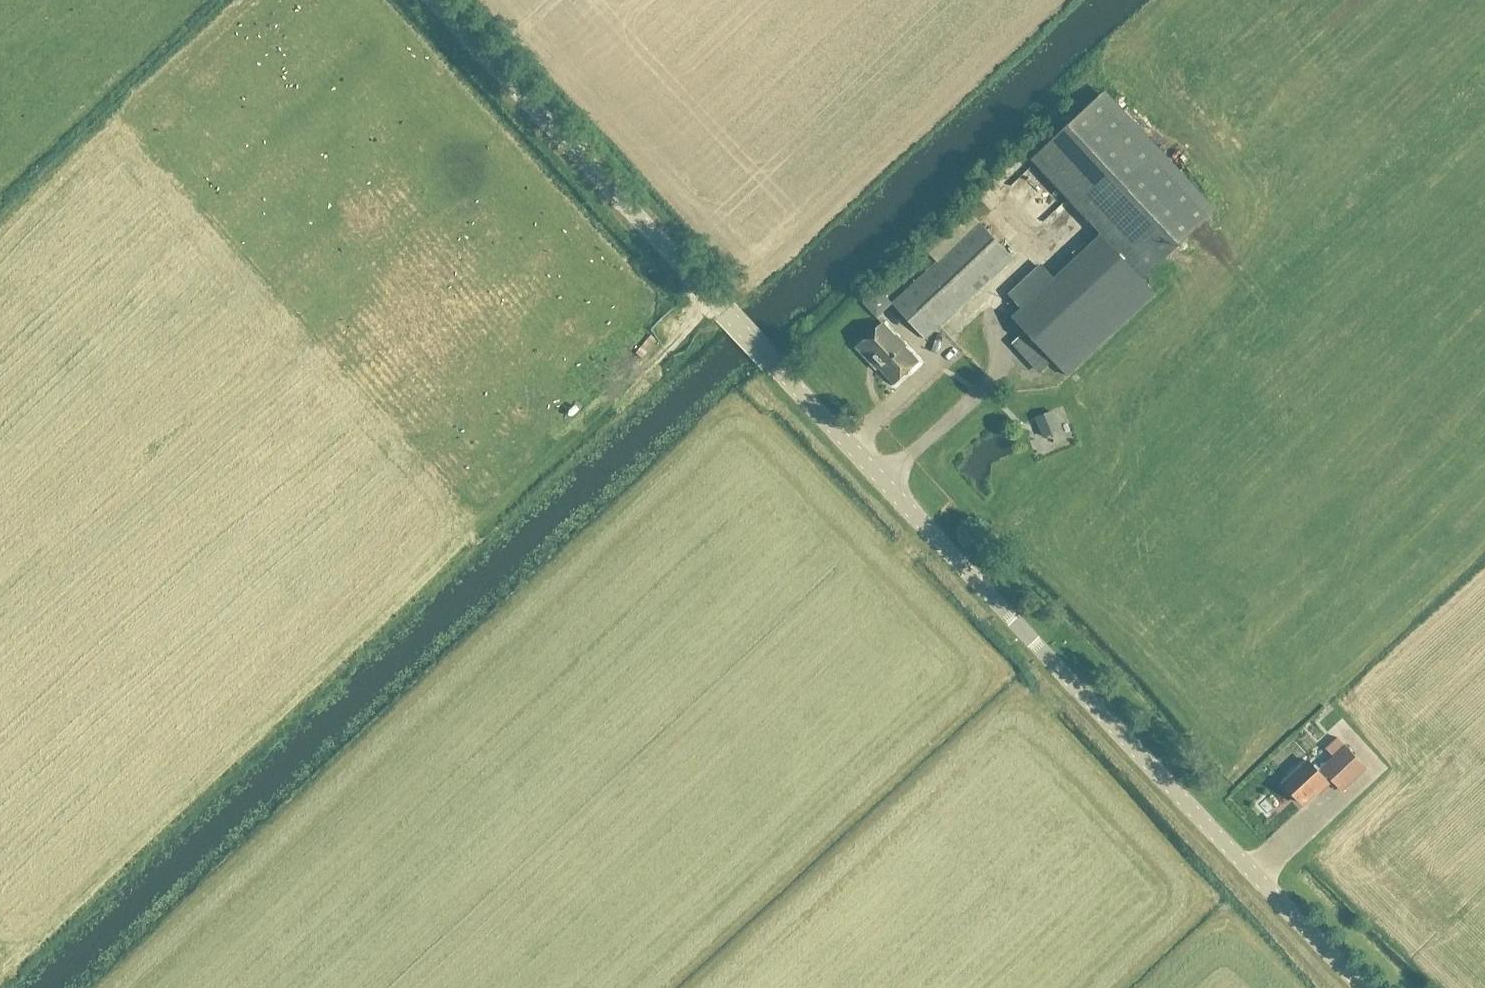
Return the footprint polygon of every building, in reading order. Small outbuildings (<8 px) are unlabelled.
[(1067,374),(1155,291),(1143,279),(1218,210),(1105,89),(1031,159),(1100,233),(1054,276),(1041,262),(1012,289),(1015,292),(1012,295),(1021,306),(1012,315),(1026,329),(1014,340),(1041,370),(1053,359),(1067,374)] [(1012,257),(980,221),(965,205),(922,246),(935,260),(918,276),(914,271),(911,274),(912,275),(897,289),(901,293),(891,302),(925,338),(1012,257)] [(894,382),(918,360),(906,347),(907,346),(894,332),(893,333),(882,322),(856,346),(872,363),(874,361),(894,382)] [(1056,431),(1048,413),(1035,418),(1043,437),(1056,431)] [(1315,790),(1317,793),(1319,795),(1333,782),(1343,792),(1368,767),(1345,743),(1334,754),(1317,770),(1308,760),(1283,783),(1302,803),(1315,790)]
